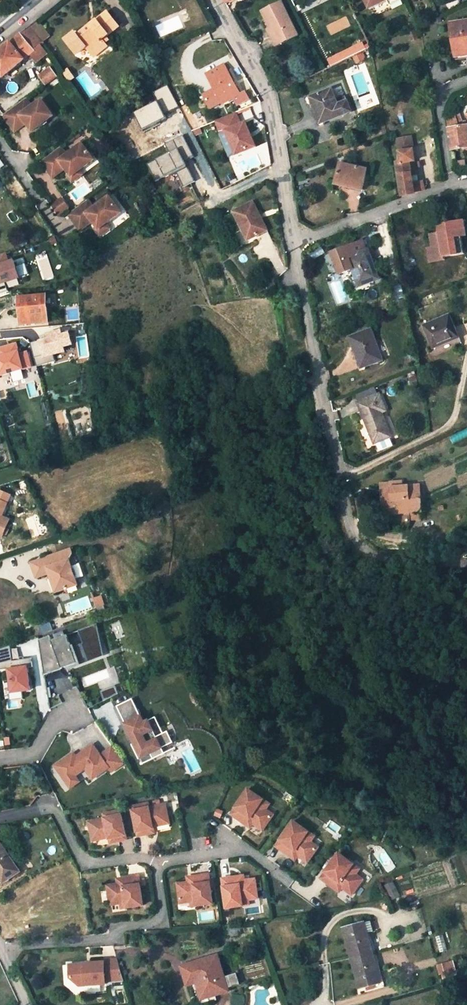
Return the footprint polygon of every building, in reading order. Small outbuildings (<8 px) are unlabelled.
[(369,10),(389,0),(364,0),(369,10)] [(299,35),(283,2),(264,11),(273,27),(275,26),(284,43),(299,35)] [(90,25),(76,35),(73,32),(64,38),(75,53),(84,46),(89,53),(103,42),(100,39),(105,36),(118,25),(108,11),(94,21),(96,23),(91,27),(90,25)] [(49,37),(36,21),(30,27),(43,43),(44,42),(49,37)] [(466,51),(466,54),(466,22),(451,25),(455,53),(466,51)] [(269,29),(278,46),(284,43),(275,26),(273,27),(269,29)] [(30,55),(36,63),(43,57),(48,53),(42,45),(45,43),(44,42),(43,43),(30,27),(0,51),(0,73),(3,77),(30,55)] [(362,41),(326,59),(330,66),(365,49),(362,41)] [(103,42),(89,53),(92,57),(106,46),(103,42)] [(241,94),(224,65),(207,74),(223,104),(241,94)] [(50,68),(39,76),(41,78),(52,70),(50,68)] [(46,85),(56,77),(52,70),(41,78),(46,85)] [(316,105),(323,122),(351,112),(345,97),(336,100),(332,89),(311,97),(314,105),(316,105)] [(27,99),(4,117),(14,129),(25,121),(27,124),(34,132),(54,116),(42,100),(33,107),(27,99)] [(156,100),(133,112),(141,130),(165,118),(156,100)] [(311,107),(318,124),(323,122),(316,105),(314,105),(311,107)] [(448,118),(449,128),(465,126),(459,111),(448,118)] [(216,120),(221,133),(226,131),(236,155),(255,146),(245,122),(240,124),(235,112),(216,120)] [(14,129),(17,133),(27,124),(25,121),(14,129)] [(466,126),(465,126),(449,128),(453,150),(466,148),(466,126)] [(169,152),(148,164),(155,182),(176,172),(182,186),(195,182),(183,162),(193,157),(182,136),(166,143),(169,152)] [(397,139),(398,146),(411,144),(410,137),(397,139)] [(41,162),(50,175),(63,166),(65,169),(69,175),(71,177),(79,171),(93,160),(82,144),(66,155),(60,147),(41,162)] [(411,144),(398,146),(399,152),(396,152),(398,162),(397,162),(403,195),(416,193),(424,190),(422,181),(413,183),(412,176),(417,175),(415,162),(413,150),(411,150),(411,147),(412,147),(411,144)] [(337,185),(362,190),(366,170),(341,164),(337,185)] [(50,175),(52,178),(65,169),(63,166),(50,175)] [(67,176),(72,182),(82,175),(79,171),(71,177),(69,175),(67,176)] [(68,214),(77,227),(90,218),(92,221),(96,227),(98,229),(106,223),(120,213),(109,196),(93,208),(88,199),(68,214)] [(61,198),(50,206),(56,215),(67,208),(61,198)] [(234,210),(248,239),(267,229),(253,201),(234,210)] [(77,227),(79,230),(92,221),(90,218),(77,227)] [(443,256),(464,252),(461,236),(465,235),(462,220),(437,224),(438,232),(429,233),(432,246),(434,261),(444,260),(443,256)] [(94,229),(99,236),(109,228),(106,223),(98,229),(96,227),(94,229)] [(352,267),(359,285),(378,277),(370,258),(367,250),(367,249),(366,249),(362,239),(331,251),(339,272),(352,267)] [(367,250),(370,258),(375,256),(372,248),(367,250)] [(0,254),(0,284),(19,278),(12,259),(8,259),(5,252),(0,254)] [(19,297),(21,324),(49,321),(46,294),(19,297)] [(432,348),(455,338),(458,337),(449,313),(422,324),(432,348)] [(381,359),(370,328),(349,336),(357,355),(362,354),(366,365),(381,359)] [(71,347),(68,332),(30,339),(35,366),(65,360),(62,348),(71,347)] [(32,367),(27,351),(18,353),(18,349),(16,342),(0,346),(0,376),(32,367)] [(357,355),(361,366),(366,365),(362,354),(357,355)] [(374,387),(356,395),(358,402),(377,394),(374,387)] [(360,410),(374,442),(389,436),(379,412),(384,409),(378,393),(377,394),(358,402),(357,402),(360,410)] [(378,452),(392,446),(389,439),(375,445),(378,452)] [(401,480),(389,481),(390,487),(391,492),(381,493),(382,513),(421,510),(418,484),(402,486),(401,480)] [(2,537),(10,520),(2,516),(8,503),(0,499),(0,536),(2,537)] [(70,554),(68,548),(27,562),(32,577),(32,578),(46,573),(53,593),(75,585),(67,562),(70,554)] [(107,657),(101,624),(54,641),(52,636),(41,640),(47,675),(63,669),(64,673),(107,657)] [(26,666),(6,669),(9,692),(30,689),(26,666)] [(113,686),(100,688),(101,698),(115,696),(113,686)] [(140,715),(122,723),(139,758),(161,748),(146,718),(142,721),(140,715)] [(92,743),(53,765),(69,789),(81,782),(76,775),(85,771),(91,779),(110,767),(92,743)] [(124,765),(112,746),(100,753),(111,772),(124,765)] [(24,775),(44,772),(39,762),(23,765),(24,775)] [(245,790),(228,815),(243,825),(246,821),(250,824),(259,831),(270,815),(263,810),(257,806),(260,800),(245,790)] [(267,805),(260,800),(257,806),(263,810),(267,805)] [(130,807),(134,837),(143,836),(142,832),(150,830),(150,829),(166,827),(164,807),(147,809),(147,805),(130,807)] [(85,819),(88,838),(104,836),(105,838),(113,837),(114,841),(122,840),(118,810),(101,812),(102,816),(85,819)] [(291,822),(273,847),(289,858),(291,854),(296,856),(305,863),(316,847),(309,842),(303,838),(306,832),(291,822)] [(312,837),(306,832),(303,838),(309,842),(312,837)] [(18,872),(0,845),(0,884),(18,872)] [(336,854),(319,879),(334,889),(337,885),(341,888),(350,895),(361,879),(354,874),(348,870),(352,864),(336,854)] [(358,869),(352,864),(348,870),(354,874),(358,869)] [(177,884),(179,903),(190,902),(195,901),(196,906),(212,904),(208,874),(192,877),(192,882),(185,883),(177,884)] [(106,886),(109,905),(120,904),(125,903),(125,908),(142,905),(138,876),(121,879),(122,883),(114,885),(106,886)] [(221,879),(226,908),(242,906),(241,901),(248,900),(257,899),(254,879),(244,881),(239,882),(238,877),(221,879)] [(392,883),(385,886),(392,900),(399,896),(392,883)] [(372,952),(364,922),(342,928),(350,958),(372,952)] [(237,926),(227,928),(228,936),(238,934),(237,926)] [(442,935),(436,937),(440,952),(446,950),(442,935)] [(380,983),(372,952),(350,958),(359,989),(380,983)] [(194,974),(201,998),(226,991),(227,990),(217,957),(191,964),(192,967),(194,974)] [(69,964),(70,978),(79,986),(106,984),(105,980),(123,979),(117,959),(104,960),(104,962),(84,963),(69,964)] [(453,961),(439,965),(443,978),(457,974),(456,970),(454,965),(453,961)] [(197,1004),(200,1004),(203,1004),(201,998),(194,974),(188,976),(190,983),(197,1004)]
